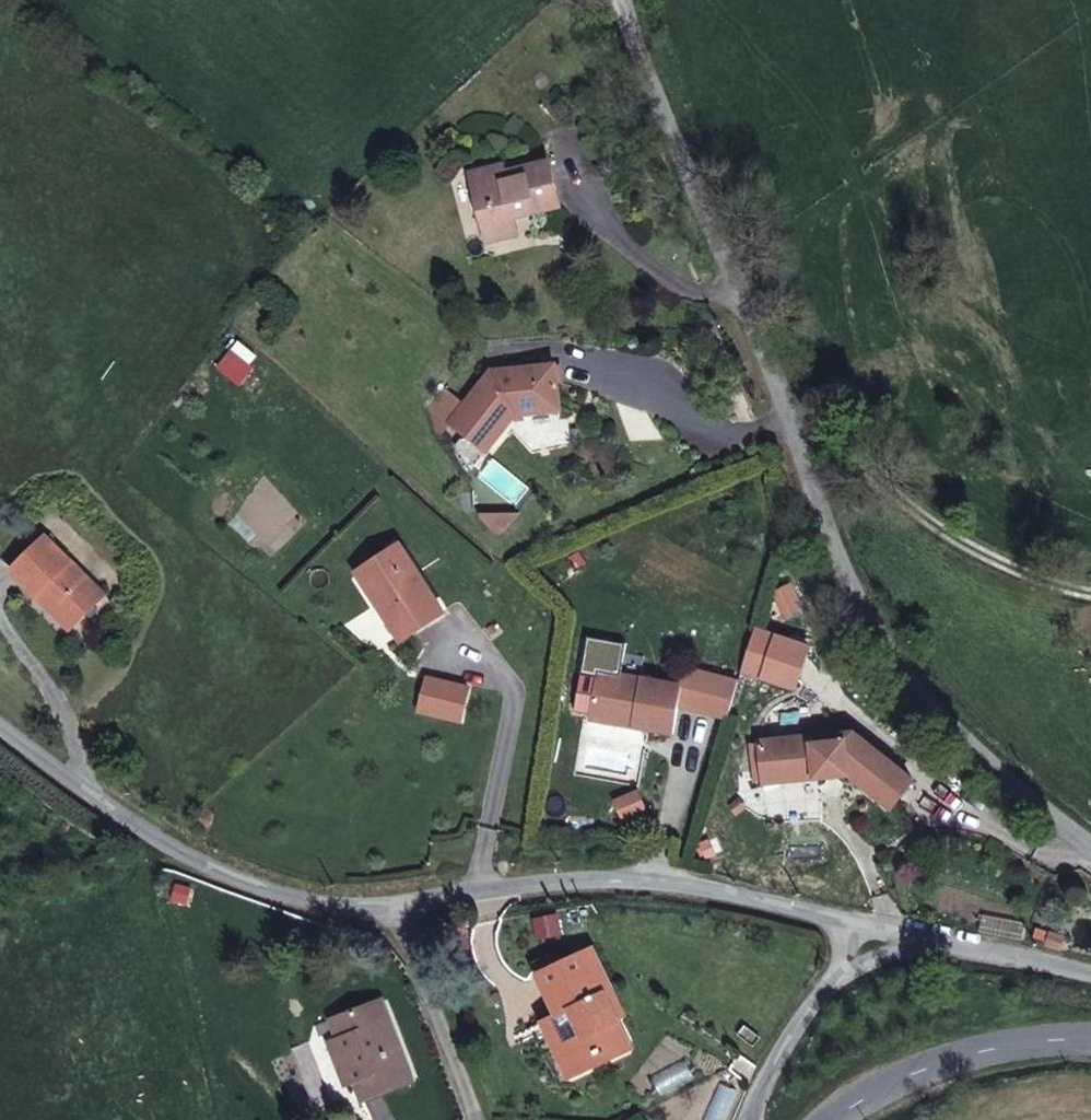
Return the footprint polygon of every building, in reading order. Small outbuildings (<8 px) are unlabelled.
[(550,159),(495,172),(492,161),(469,167),(485,238),(513,232),(510,213),(559,202),(550,159)] [(477,444),(507,407),(549,403),(547,387),(544,357),(513,360),(481,363),(440,417),(455,428),(477,444)] [(447,439),(464,461),(477,444),(455,428),(447,439)] [(52,543),(15,585),(52,616),(60,606),(89,631),(115,600),(52,543)] [(435,614),(392,543),(352,566),(371,598),(377,595),(402,634),(435,614)] [(402,634),(377,595),(371,598),(395,637),(402,634)] [(89,631),(60,606),(52,616),(81,641),(89,631)] [(670,709),(716,715),(726,678),(675,671),(673,691),(670,709)] [(449,723),(458,691),(416,679),(407,710),(449,723)] [(673,691),(612,683),(595,681),(590,717),(600,719),(629,725),(628,731),(666,737),(670,709),(673,691)] [(588,725),(628,731),(629,725),(600,719),(590,717),(588,725)] [(752,745),(758,785),(772,784),(836,776),(881,810),(904,780),(842,732),(832,733),(833,741),(801,746),(800,738),(793,740),(752,745)] [(631,815),(631,814),(631,815),(653,803),(643,785),(622,798),(631,815)] [(605,1073),(599,1059),(627,1047),(608,1007),(619,1001),(601,960),(546,984),(564,1026),(577,1022),(588,1045),(569,1054),(582,1083),(605,1073)] [(331,1021),(339,1040),(358,1091),(363,1106),(415,1087),(385,1003),(331,1021)] [(343,1093),(358,1091),(339,1040),(325,1044),(343,1093)] [(605,1073),(634,1062),(627,1047),(599,1059),(605,1073)]
